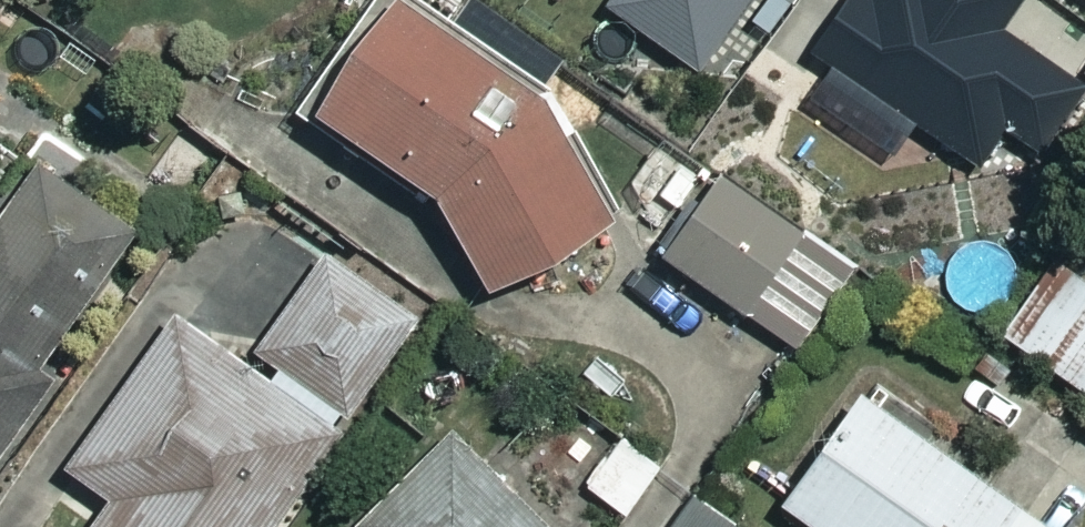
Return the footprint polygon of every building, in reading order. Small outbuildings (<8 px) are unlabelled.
[(421,0),(375,0),(304,98),(435,191),(489,286),(616,217),(547,91),(421,0)] [(609,4),(701,68),(749,0),(612,0),(609,4)] [(809,46),(830,61),(915,120),(980,165),(1006,129),(1041,153),(1084,90),(1084,84),(1005,28),(1025,0),(841,0),(809,46)] [(692,193),(654,246),(798,346),(854,264),(720,171),(700,199),(692,193)] [(68,369),(58,362),(143,239),(45,172),(0,238),(0,467),(68,369)] [(334,261),(256,372),(184,322),(77,476),(121,506),(106,526),(284,526),(425,325),(334,261)] [(1063,262),(1010,340),(1084,390),(1084,277),(1063,262)] [(875,400),(795,513),(815,526),(1053,526),(875,400)] [(469,416),(363,526),(586,526),(469,416)] [(668,472),(629,443),(592,490),(631,520),(668,472)] [(702,498),(683,526),(743,526),(702,498)]
